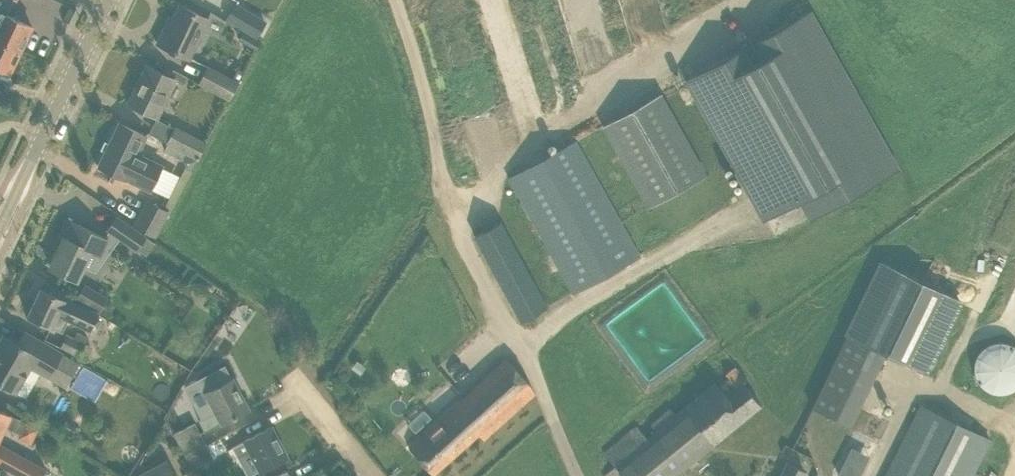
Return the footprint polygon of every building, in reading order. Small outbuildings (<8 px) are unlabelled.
[(20,50),(31,26),(3,12),(8,0),(0,0),(0,40),(20,50)] [(227,18),(256,35),(265,21),(235,4),(227,18)] [(157,43),(175,51),(189,58),(207,18),(179,5),(168,28),(165,26),(157,43)] [(896,170),(807,11),(687,78),(765,219),(801,199),(811,217),(896,170)] [(243,31),(238,39),(255,49),(260,40),(243,31)] [(0,40),(0,70),(8,73),(20,50),(0,40)] [(128,103),(146,112),(156,117),(174,79),(183,84),(187,77),(173,69),(169,76),(146,65),(128,103)] [(201,82),(230,96),(238,80),(208,66),(201,82)] [(704,176),(659,94),(603,125),(649,207),(704,176)] [(98,166),(116,174),(124,178),(150,190),(162,164),(137,152),(146,135),(118,122),(98,166)] [(176,126),(168,142),(198,158),(206,142),(176,126)] [(572,292),(640,255),(575,140),(508,178),(572,292)] [(196,157),(186,151),(181,160),(183,168),(189,171),(196,157)] [(134,224),(155,236),(168,211),(147,200),(134,224)] [(107,229),(136,250),(145,237),(116,216),(107,229)] [(56,241),(61,243),(50,267),(76,279),(90,251),(99,255),(107,238),(67,219),(56,241)] [(546,307),(500,223),(475,237),(521,322),(546,307)] [(923,372),(958,299),(883,262),(847,335),(883,353),(923,372)] [(76,298),(99,312),(107,298),(84,284),(76,298)] [(40,288),(27,316),(46,324),(51,327),(61,332),(67,320),(89,330),(98,312),(74,301),(65,297),(66,295),(59,292),(51,288),(49,292),(40,288)] [(16,343),(3,335),(0,339),(0,385),(16,394),(31,367),(49,377),(62,353),(23,330),(16,343)] [(61,347),(79,355),(88,336),(77,331),(74,337),(67,334),(61,347)] [(848,425),(883,353),(847,335),(812,408),(848,425)] [(999,342),(985,346),(975,357),(973,372),(979,386),(992,394),(1008,394),(1014,388),(1014,349),(1012,347),(999,342)] [(432,474),(477,434),(482,440),(533,393),(530,386),(505,358),(408,448),(432,474)] [(224,364),(198,378),(205,392),(215,411),(198,420),(204,431),(221,422),(230,418),(247,408),(232,378),(224,364)] [(604,475),(624,475),(742,383),(741,383),(746,379),(735,366),(725,373),(735,385),(724,394),(715,382),(675,415),(669,408),(650,424),(656,431),(647,438),(636,425),(603,452),(614,466),(603,475),(604,475)] [(624,475),(673,475),(760,405),(742,383),(624,475)] [(989,440),(920,406),(885,475),(971,475),(989,440)] [(3,427),(22,435),(28,423),(26,422),(9,414),(9,413),(2,410),(0,409),(0,434),(3,427)] [(173,433),(184,456),(206,444),(194,422),(173,433)] [(64,424),(58,434),(68,440),(73,430),(64,424)] [(249,450),(259,470),(286,456),(270,426),(232,446),(237,456),(249,450)] [(206,444),(184,456),(191,468),(212,457),(206,444)] [(0,469),(14,475),(41,475),(45,468),(10,450),(0,445),(0,468),(0,469)] [(166,459),(134,475),(175,475),(166,459)] [(806,470),(788,461),(780,475),(803,475),(806,470)] [(838,475),(840,475),(859,475),(862,470),(844,461),(838,475)]
